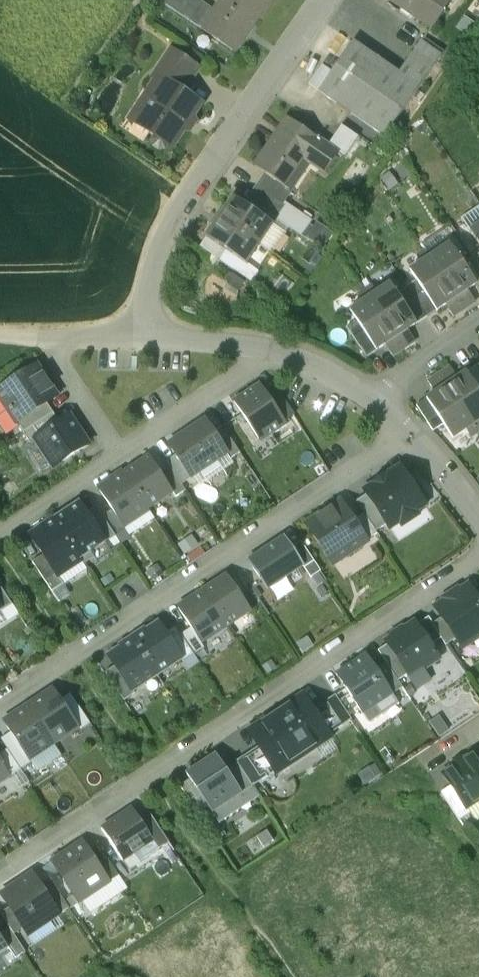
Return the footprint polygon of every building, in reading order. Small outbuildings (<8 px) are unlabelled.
[(179,15),(189,0),(158,0),(179,15)] [(215,12),(197,0),(189,0),(179,15),(235,53),(271,0),(223,0),(215,12)] [(433,28),(451,0),(392,0),(433,28)] [(399,73),(353,41),(332,71),(319,90),(385,136),(419,87),(399,73)] [(399,73),(419,87),(441,55),(421,41),(399,73)] [(154,76),(158,79),(159,77),(182,93),(198,69),(171,50),(154,76)] [(309,84),(319,90),(332,71),(322,65),(309,84)] [(182,93),(159,77),(158,79),(131,120),(156,136),(153,140),(154,145),(159,149),(165,148),(167,143),(171,146),(190,116),(192,117),(200,104),(182,93)] [(339,153),(288,117),(255,166),(265,173),(286,188),(287,187),(305,160),(325,173),(339,153)] [(287,187),(286,188),(265,173),(256,186),(283,204),(292,191),(287,187)] [(286,206),(283,204),(256,186),(247,199),(276,219),(286,206)] [(273,224),(233,197),(220,217),(259,244),(273,224)] [(311,222),(286,206),(276,219),(277,219),(288,227),(301,236),(311,222)] [(462,218),(470,231),(478,244),(478,206),(462,218)] [(259,244),(220,217),(206,237),(207,237),(226,250),(246,264),(259,244)] [(288,227),(277,219),(273,224),(279,228),(285,232),(288,227)] [(279,228),(273,224),(259,244),(271,252),(285,232),(279,228)] [(322,247),(331,234),(318,225),(315,230),(310,227),(304,235),(309,238),(322,247)] [(226,250),(207,237),(200,247),(219,260),(226,250)] [(463,264),(450,244),(437,253),(432,245),(425,250),(464,309),(475,302),(472,297),(466,296),(467,290),(477,284),(463,264)] [(464,309),(425,250),(419,254),(424,262),(410,270),(417,280),(437,310),(446,304),(451,306),(450,311),(453,316),(464,309)] [(477,284),(478,282),(478,266),(473,257),(463,264),(477,284)] [(407,287),(427,317),(437,310),(417,280),(407,287)] [(397,294),(390,284),(377,292),(372,285),(365,290),(404,349),(415,341),(412,337),(406,336),(407,330),(417,324),(397,294)] [(397,294),(417,324),(427,317),(407,287),(397,294)] [(404,349),(365,290),(359,294),(363,301),(350,310),(357,320),(376,350),(386,344),(391,345),(390,351),(393,356),(404,349)] [(366,357),(376,350),(357,320),(347,327),(366,357)] [(17,423),(47,403),(57,396),(37,366),(0,391),(0,398),(17,423)] [(458,378),(452,377),(453,371),(450,366),(439,374),(478,432),(478,391),(467,372),(458,378)] [(467,372),(478,391),(478,369),(477,366),(467,372)] [(478,432),(439,374),(428,381),(431,386),(437,387),(436,393),(427,399),(443,424),(453,439),(466,430),(471,437),(478,432)] [(265,392),(260,384),(234,401),(261,442),(286,425),(284,421),(265,392)] [(275,385),(265,392),(284,421),(294,415),(275,385)] [(443,424),(427,399),(417,405),(433,431),(443,424)] [(54,413),(47,403),(17,423),(23,433),(54,413)] [(60,423),(54,413),(23,433),(30,443),(35,440),(60,423)] [(60,423),(35,440),(54,468),(89,445),(70,417),(60,423)] [(170,444),(191,477),(227,454),(215,436),(205,421),(170,444)] [(215,436),(227,454),(230,459),(240,453),(225,429),(215,436)] [(161,474),(150,457),(125,474),(147,508),(172,492),(161,474)] [(161,474),(172,492),(176,497),(186,491),(171,467),(161,474)] [(387,524),(389,527),(398,521),(402,527),(420,515),(416,509),(424,504),(425,499),(419,489),(414,488),(401,468),(366,491),(368,494),(387,524)] [(125,474),(100,490),(112,510),(122,525),(147,508),(125,474)] [(387,524),(368,494),(356,501),(365,514),(376,531),(387,524)] [(340,501),(306,523),(333,565),(367,542),(366,541),(353,521),(340,501)] [(55,520),(81,560),(106,544),(86,513),(80,504),(55,520)] [(106,544),(116,537),(96,507),(86,513),(106,544)] [(126,530),(122,525),(112,510),(103,516),(116,536),(126,530)] [(365,514),(353,521),(366,541),(378,534),(376,531),(365,514)] [(57,576),(81,560),(55,520),(30,536),(44,556),(57,576)] [(291,548),(285,538),(249,562),(267,588),(302,565),(291,548)] [(291,548),(302,565),(311,578),(321,571),(301,542),(291,548)] [(46,583),(57,576),(44,556),(33,563),(46,583)] [(251,611),(228,576),(203,592),(226,627),(251,611)] [(1,609),(0,609),(0,610),(2,613),(13,605),(0,586),(0,608),(1,609)] [(461,645),(475,636),(478,637),(478,601),(474,593),(470,587),(437,608),(442,617),(457,639),(461,645)] [(203,592),(178,609),(191,629),(201,643),(226,627),(203,592)] [(417,625),(430,646),(441,639),(442,638),(432,624),(433,624),(429,617),(417,625)] [(432,624),(442,638),(441,639),(446,646),(457,639),(442,617),(433,624),(432,624)] [(408,675),(410,678),(439,659),(430,646),(417,625),(415,623),(387,641),(388,644),(408,675)] [(165,634),(159,624),(140,636),(139,634),(133,639),(157,675),(181,659),(182,659),(165,634)] [(183,663),(194,656),(175,627),(165,634),(182,659),(181,659),(183,663)] [(204,648),(201,643),(191,629),(181,635),(194,655),(204,648)] [(157,675),(133,639),(126,643),(128,644),(109,657),(116,667),(132,692),(133,691),(157,675)] [(386,663),(398,681),(408,675),(388,644),(378,651),(386,663)] [(336,674),(369,725),(383,716),(376,706),(393,695),(376,669),(366,655),(336,674)] [(376,669),(393,695),(403,688),(398,681),(386,663),(376,669)] [(133,691),(132,692),(116,667),(106,673),(124,702),(135,695),(133,691)] [(30,707),(53,743),(82,724),(58,688),(30,707)] [(312,711),(327,733),(326,733),(328,736),(352,720),(335,696),(312,711)] [(303,697),(290,706),(290,705),(263,723),(264,724),(250,732),(260,747),(273,768),(274,767),(287,759),(289,763),(316,745),(313,741),(326,733),(327,733),(312,711),(303,697)] [(30,707),(5,723),(29,760),(53,743),(30,707)] [(237,762),(253,787),(277,771),(274,767),(273,768),(260,747),(236,762),(237,762)] [(11,777),(21,770),(7,750),(0,755),(0,761),(11,777)] [(443,774),(451,786),(466,809),(467,808),(478,801),(478,756),(477,752),(443,774)] [(227,771),(216,754),(186,774),(190,780),(208,806),(219,824),(239,811),(232,801),(241,794),(241,795),(243,794),(227,771)] [(11,777),(0,761),(0,784),(11,777)] [(243,794),(253,787),(237,764),(227,771),(243,794)] [(198,813),(208,806),(190,780),(180,786),(198,813)] [(467,808),(466,809),(451,786),(441,792),(460,821),(471,813),(467,808)] [(232,801),(239,811),(260,797),(253,787),(243,794),(241,795),(241,794),(232,801)] [(103,829),(123,860),(153,840),(139,819),(133,809),(103,829)] [(139,819),(153,840),(159,849),(169,843),(149,812),(139,819)] [(267,830),(257,837),(264,847),(274,841),(267,830)] [(53,862),(79,902),(109,882),(90,852),(83,842),(53,862)] [(90,852),(109,882),(119,875),(99,846),(90,852)] [(39,885),(33,875),(3,895),(26,930),(42,919),(48,920),(57,914),(58,914),(39,885)] [(39,885),(58,914),(57,914),(58,916),(69,909),(49,879),(39,885)] [(9,948),(0,934),(0,954),(9,948)]
